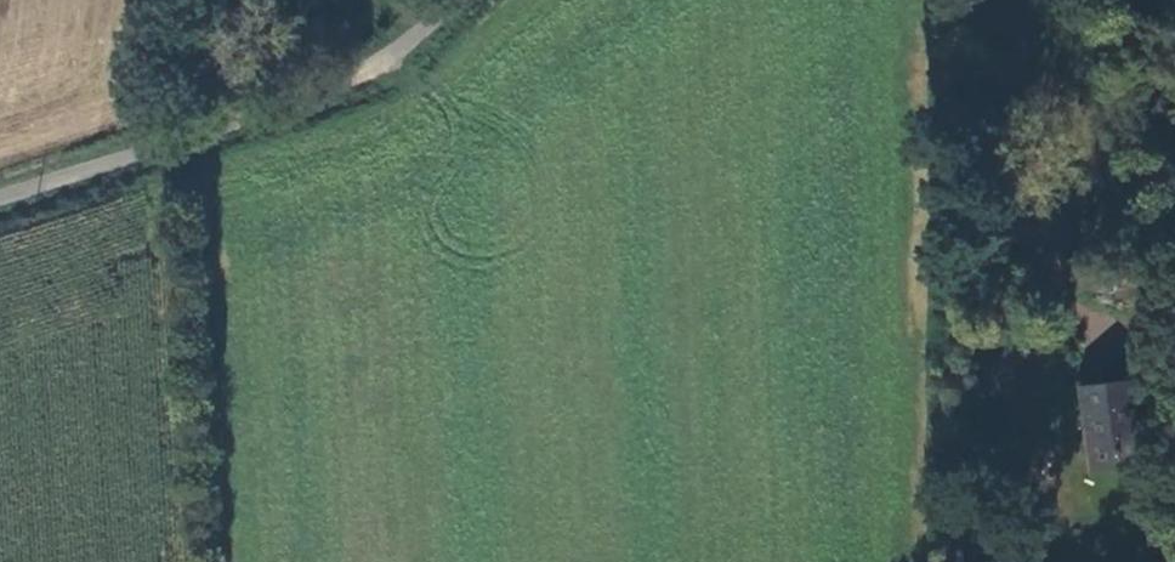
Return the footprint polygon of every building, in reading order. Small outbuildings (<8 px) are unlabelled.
[(1131,389),(1082,393),(1091,473),(1143,469),(1131,389)]
